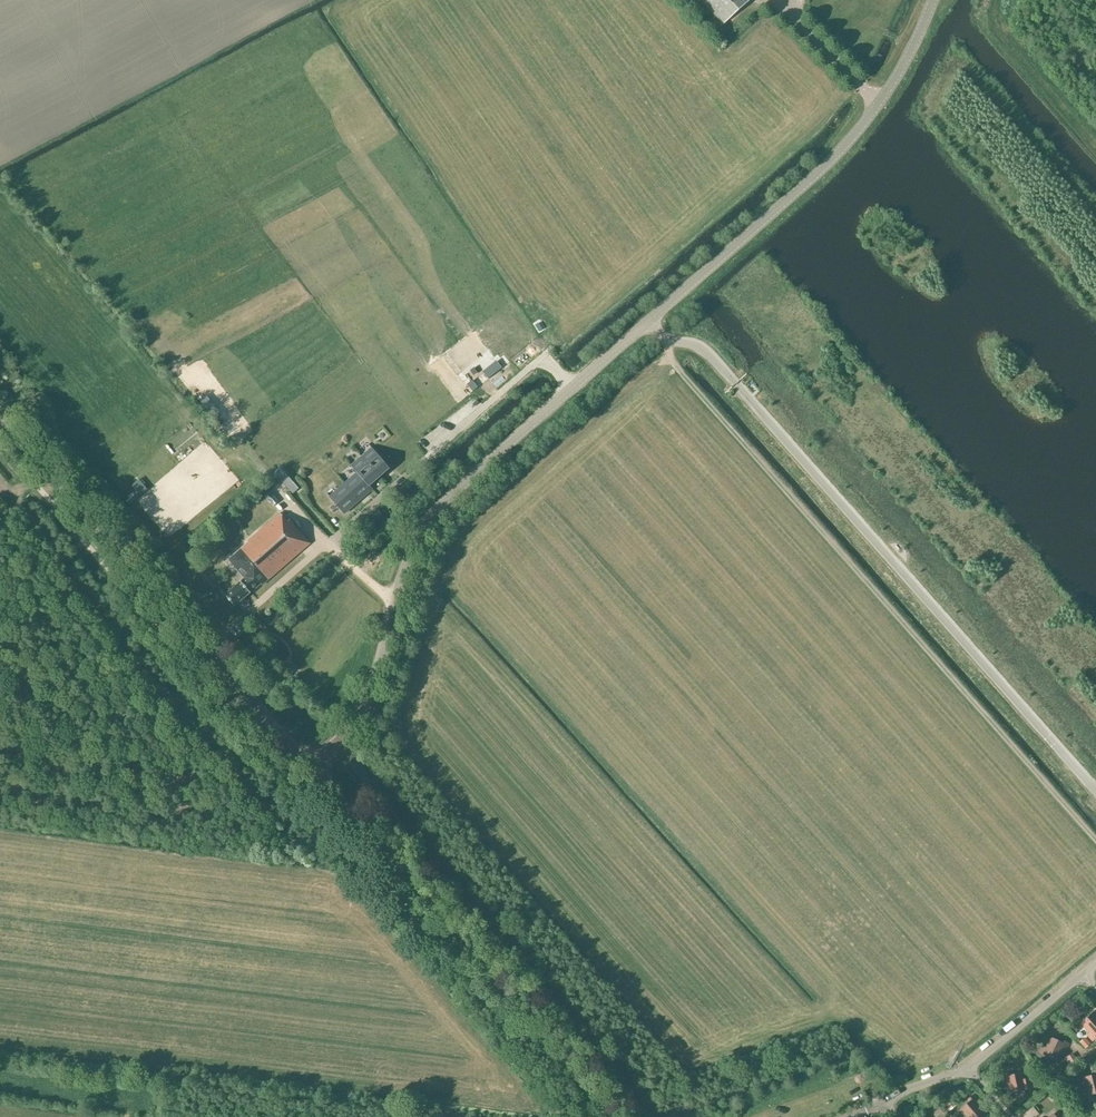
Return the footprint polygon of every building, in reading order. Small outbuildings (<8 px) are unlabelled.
[(724,24),(749,1),(748,0),(702,0),(724,24)] [(212,402),(218,397),(213,390),(206,394),(212,402)] [(433,439),(443,435),(440,427),(430,431),(433,439)] [(166,447),(151,458),(163,474),(170,469),(164,461),(172,455),(166,447)] [(390,469),(371,447),(361,456),(380,478),(390,469)] [(380,478),(361,456),(351,465),(351,466),(353,467),(357,473),(370,486),(380,478)] [(253,467),(243,475),(248,480),(257,472),(253,467)] [(299,488),(281,468),(275,473),(293,494),(299,488)] [(370,486),(357,473),(344,485),(358,501),(372,489),(370,486)] [(146,491),(153,487),(147,475),(139,479),(146,491)] [(358,501),(344,485),(330,497),(344,513),(358,501)] [(278,502),(270,492),(265,496),(273,506),(278,502)] [(281,514),(264,528),(228,558),(245,578),(225,595),(234,606),(261,584),(262,586),(312,544),(290,518),(287,521),(281,514)] [(1095,1034),(1095,1011),(1082,1023),(1091,1033),(1088,1035),(1093,1040),(1095,1037),(1095,1036),(1095,1035),(1095,1034)] [(1040,1052),(1057,1060),(1062,1048),(1066,1049),(1069,1043),(1063,1041),(1062,1043),(1051,1038),(1046,1048),(1043,1046),(1040,1052)] [(1011,1092),(1025,1089),(1021,1073),(1009,1076),(1008,1073),(1003,1075),(1005,1081),(1008,1081),(1011,1092)] [(1084,1078),(1087,1089),(1083,1089),(1085,1095),(1095,1092),(1095,1075),(1084,1078)] [(954,1107),(963,1101),(957,1092),(948,1097),(954,1107)] [(985,1113),(976,1102),(979,1099),(974,1094),(969,1099),(971,1101),(960,1110),(967,1116),(980,1116),(985,1113)]
